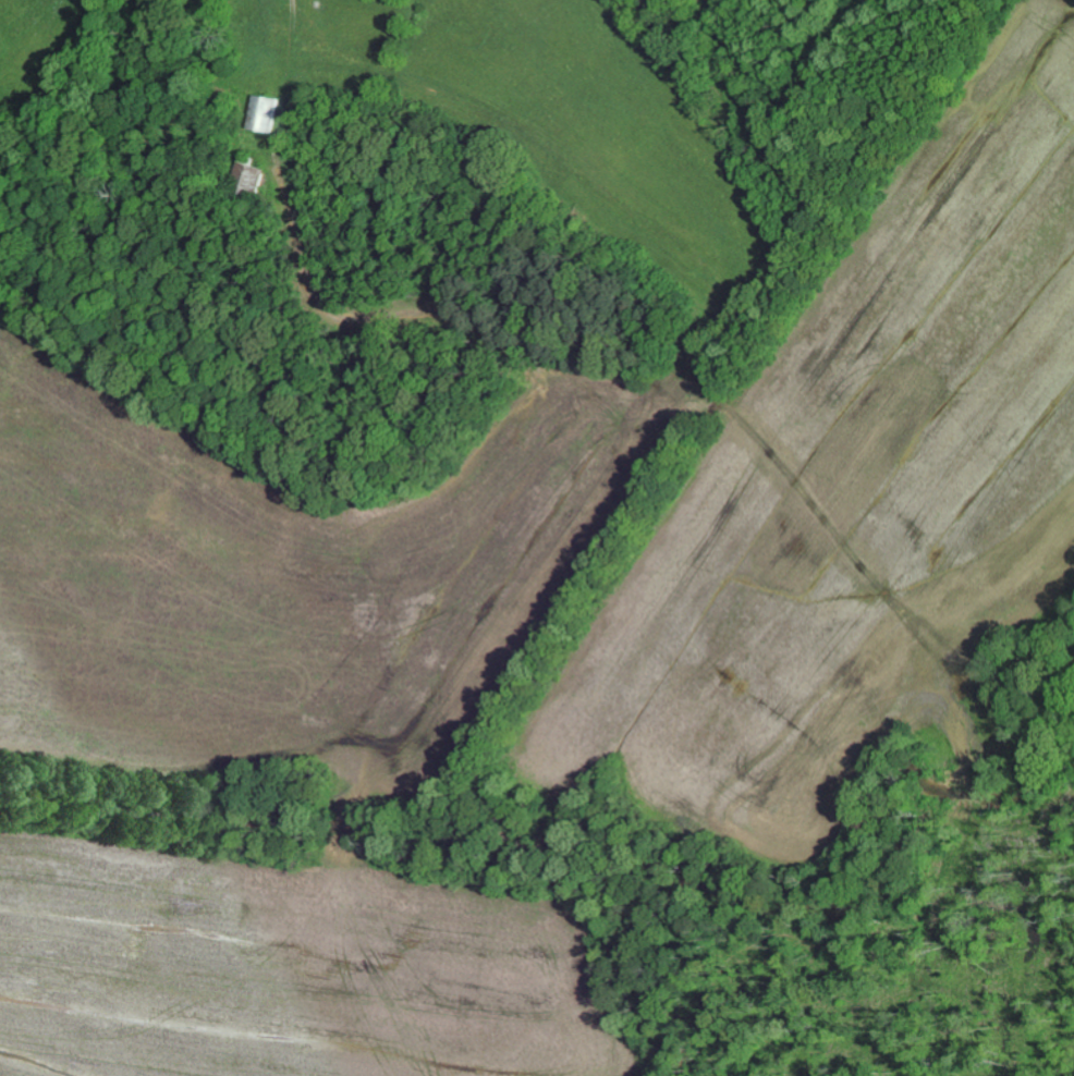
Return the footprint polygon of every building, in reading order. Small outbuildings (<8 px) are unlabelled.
[(280,132),(283,98),(257,96),(254,130),(280,132)]
